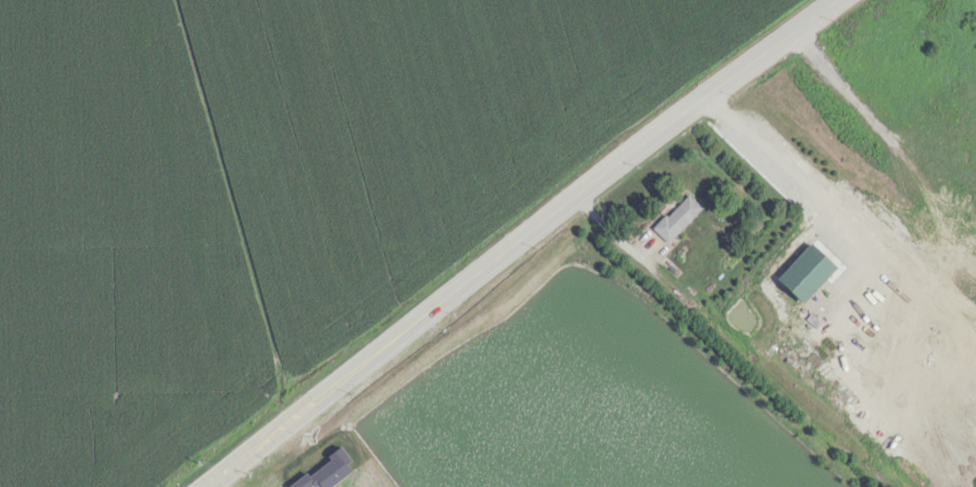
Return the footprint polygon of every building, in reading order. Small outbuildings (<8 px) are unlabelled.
[(652,228),(667,242),(700,206),(686,193),(652,228)] [(801,303),(836,267),(810,241),(775,278),(801,303)] [(345,464),(350,460),(340,446),(326,455),(329,460),(307,475),(305,472),(286,486),(287,486),(310,486),(317,482),(320,486),(328,486),(350,471),(345,464)]
